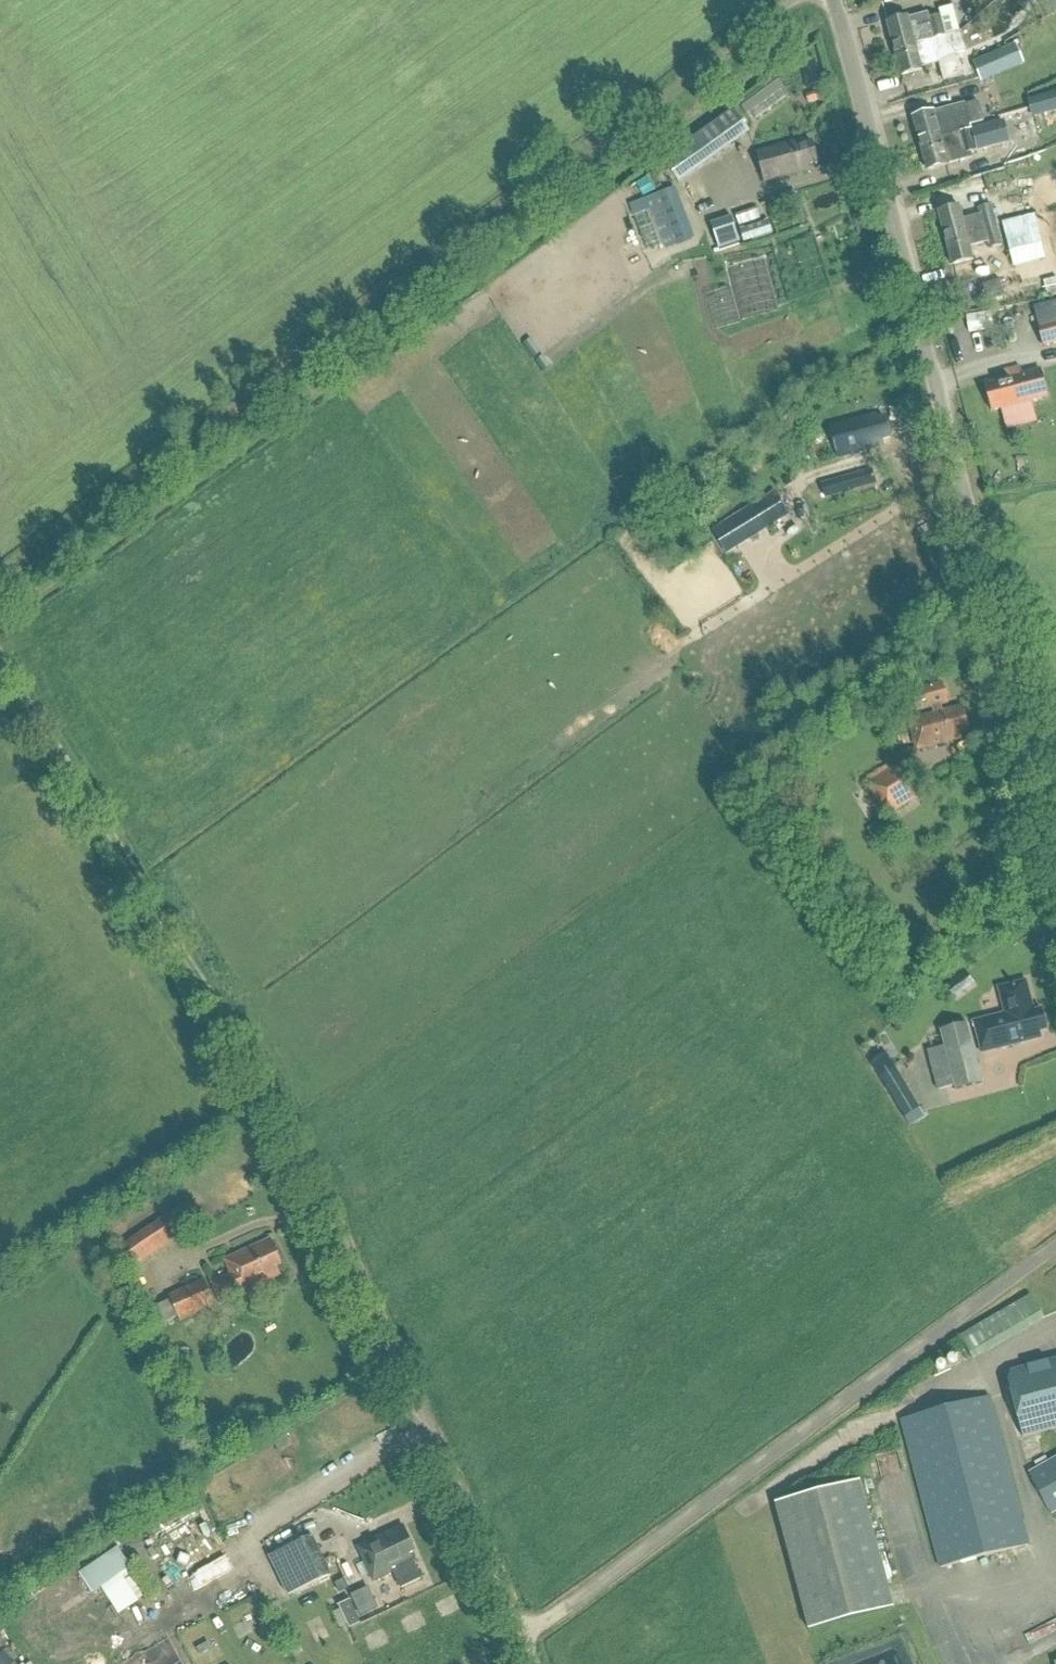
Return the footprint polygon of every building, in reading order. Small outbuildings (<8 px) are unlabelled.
[(1055,14),(1055,0),(1039,0),(1049,18),(1055,14)] [(887,24),(894,51),(945,36),(944,32),(945,31),(941,16),(927,20),(928,26),(911,31),(908,18),(887,24)] [(894,51),(901,77),(922,71),(921,67),(940,62),(945,82),(964,77),(958,54),(964,52),(959,32),(945,36),(894,51)] [(982,85),(1025,66),(1016,45),(973,63),(982,85)] [(914,78),(898,82),(902,97),(918,93),(914,78)] [(1030,100),(1035,118),(1055,112),(1055,93),(1030,100)] [(912,118),(919,144),(970,132),(977,128),(985,125),(980,107),(966,110),(965,104),(912,118)] [(662,162),(679,185),(750,133),(734,110),(662,162)] [(968,160),(967,155),(1010,143),(1004,121),(977,128),(970,132),(919,144),(927,171),(948,165),(948,166),(968,160)] [(802,140),(758,152),(766,182),(810,170),(809,165),(817,162),(812,142),(803,145),(802,140)] [(645,199),(665,252),(694,240),(674,188),(645,199)] [(938,215),(945,241),(997,227),(998,227),(993,206),(979,209),(981,215),(964,220),(960,208),(959,209),(938,215)] [(740,227),(761,220),(758,210),(737,217),(740,227)] [(769,222),(739,231),(743,244),(773,235),(769,222)] [(970,248),(987,243),(989,249),(1002,246),(997,227),(945,241),(953,267),(974,261),(970,248)] [(1055,344),(1055,321),(1038,326),(1044,348),(1055,344)] [(1040,370),(984,385),(992,413),(1048,399),(1040,370)] [(875,417),(831,429),(840,459),(884,447),(882,441),(891,439),(885,418),(877,421),(875,417)] [(873,470),(822,484),(826,500),(877,486),(873,470)] [(774,494),(712,533),(726,555),(788,516),(774,494)] [(943,682),(911,690),(917,713),(949,706),(943,682)] [(961,708),(909,721),(917,751),(961,740),(960,734),(968,732),(961,708)] [(897,765),(866,784),(887,818),(917,799),(897,765)] [(887,822),(893,833),(907,826),(902,815),(887,822)] [(1003,985),(1010,1013),(972,1022),(982,1055),(996,1051),(996,1049),(1040,1038),(1039,1032),(1047,1030),(1042,1009),(1033,1011),(1025,980),(1003,985)] [(939,1031),(944,1048),(928,1051),(937,1091),(954,1087),(955,1091),(983,1084),(967,1024),(939,1031)] [(878,1076),(904,1118),(920,1108),(894,1067),(878,1076)] [(192,1200),(157,1223),(123,1245),(137,1265),(169,1241),(204,1218),(192,1200)] [(231,1274),(211,1283),(221,1303),(281,1276),(277,1268),(282,1265),(270,1239),(225,1260),(231,1274)] [(170,1297),(181,1323),(217,1308),(205,1282),(170,1297)] [(1031,1296),(960,1337),(973,1359),(1044,1318),(1031,1296)] [(222,1306),(206,1314),(213,1326),(228,1318),(222,1306)] [(1007,1379),(1022,1437),(1055,1429),(1055,1360),(1009,1372),(1007,1379)] [(990,1397),(901,1420),(940,1569),(1029,1545),(990,1397)] [(1029,1473),(1052,1514),(1055,1512),(1055,1459),(1029,1473)] [(776,1504),(809,1631),(893,1609),(860,1482),(776,1504)] [(274,1505),(250,1516),(254,1525),(278,1514),(274,1505)] [(357,1548),(373,1582),(394,1572),(401,1587),(420,1578),(409,1555),(415,1552),(402,1527),(357,1548)] [(331,1576),(312,1536),(269,1557),(288,1597),(295,1594),(331,1576)] [(144,1565),(159,1591),(172,1584),(144,1537),(105,1559),(119,1585),(108,1591),(118,1608),(143,1594),(131,1573),(144,1565)] [(355,1601),(365,1619),(400,1600),(391,1582),(355,1601)] [(361,1624),(350,1600),(339,1605),(349,1629),(361,1624)] [(15,1651),(24,1663),(36,1654),(26,1642),(15,1651)]
